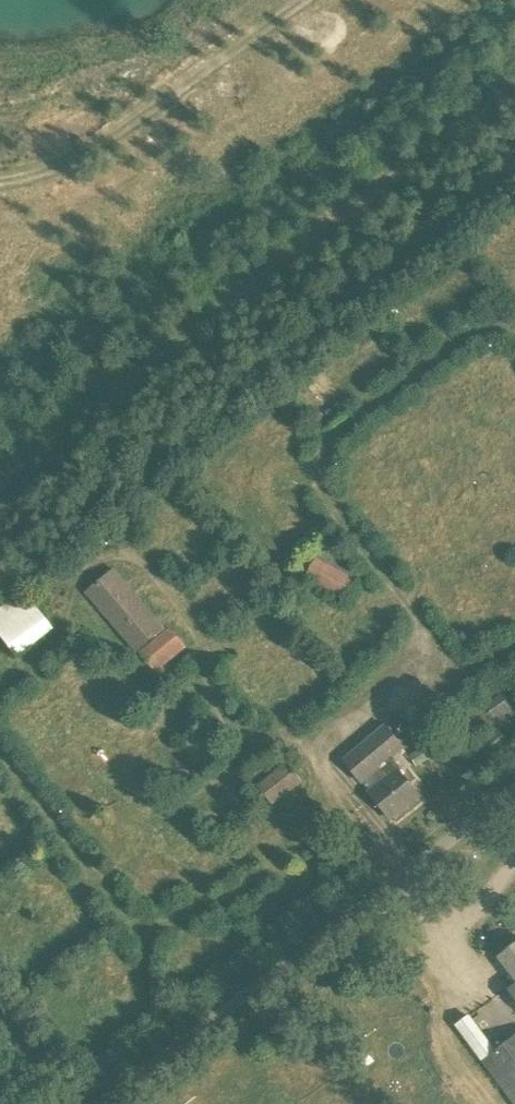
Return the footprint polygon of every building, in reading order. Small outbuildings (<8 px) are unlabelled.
[(512,282),(514,279),(514,256),(500,268),(512,282)] [(344,602),(358,576),(319,555),(305,580),(344,602)] [(85,593),(103,614),(133,587),(115,567),(85,593)] [(133,587),(103,614),(119,632),(149,606),(133,587)] [(0,603),(0,640),(11,657),(50,631),(21,589),(0,603)] [(167,627),(149,606),(119,632),(138,654),(167,627)] [(169,629),(141,653),(157,671),(185,648),(169,629)] [(502,694),(486,704),(494,718),(511,708),(502,694)] [(405,746),(387,724),(344,760),(362,782),(380,768),(393,756),(405,746)] [(497,729),(483,742),(495,755),(509,742),(497,729)] [(388,778),(398,770),(402,767),(393,756),(380,768),(388,778)] [(287,766),(261,787),(273,802),(300,781),(287,766)] [(419,796),(406,779),(398,770),(388,778),(370,792),(391,818),(419,796)] [(499,957),(514,979),(514,945),(499,957)] [(514,1103),(514,1042),(486,1064),(514,1103)]
